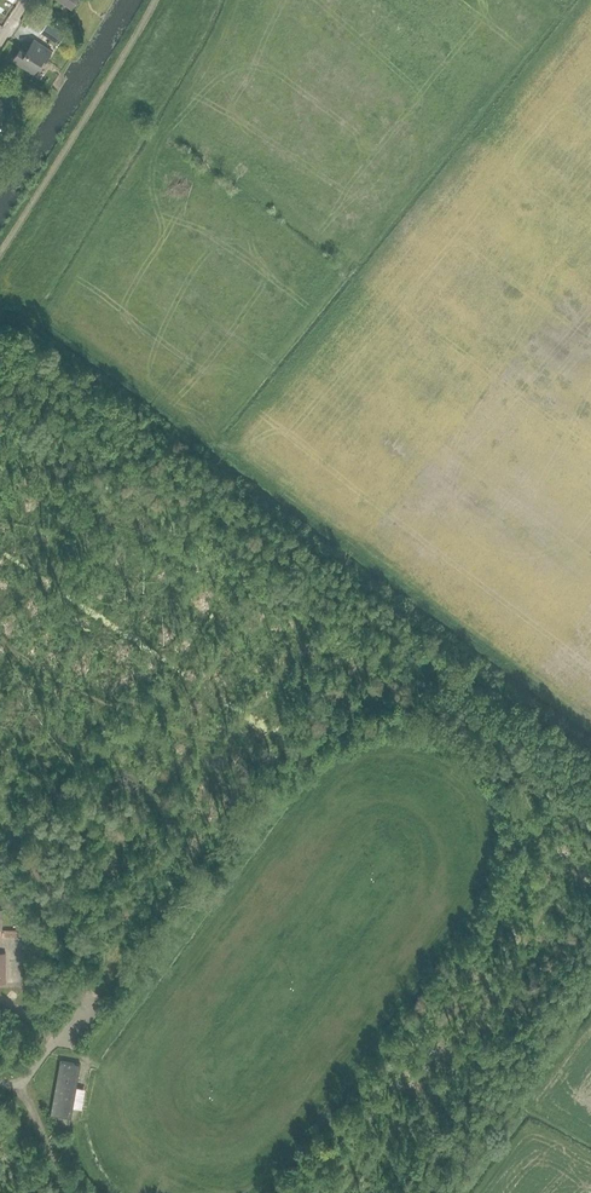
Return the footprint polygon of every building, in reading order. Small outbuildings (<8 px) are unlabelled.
[(49,22),(42,32),(59,43),(66,33),(49,22)] [(45,62),(52,51),(34,40),(26,53),(20,50),(13,61),(34,74),(42,61),(45,62)] [(69,1126),(71,1117),(80,1065),(60,1061),(51,1114),(58,1115),(57,1124),(69,1126)]
